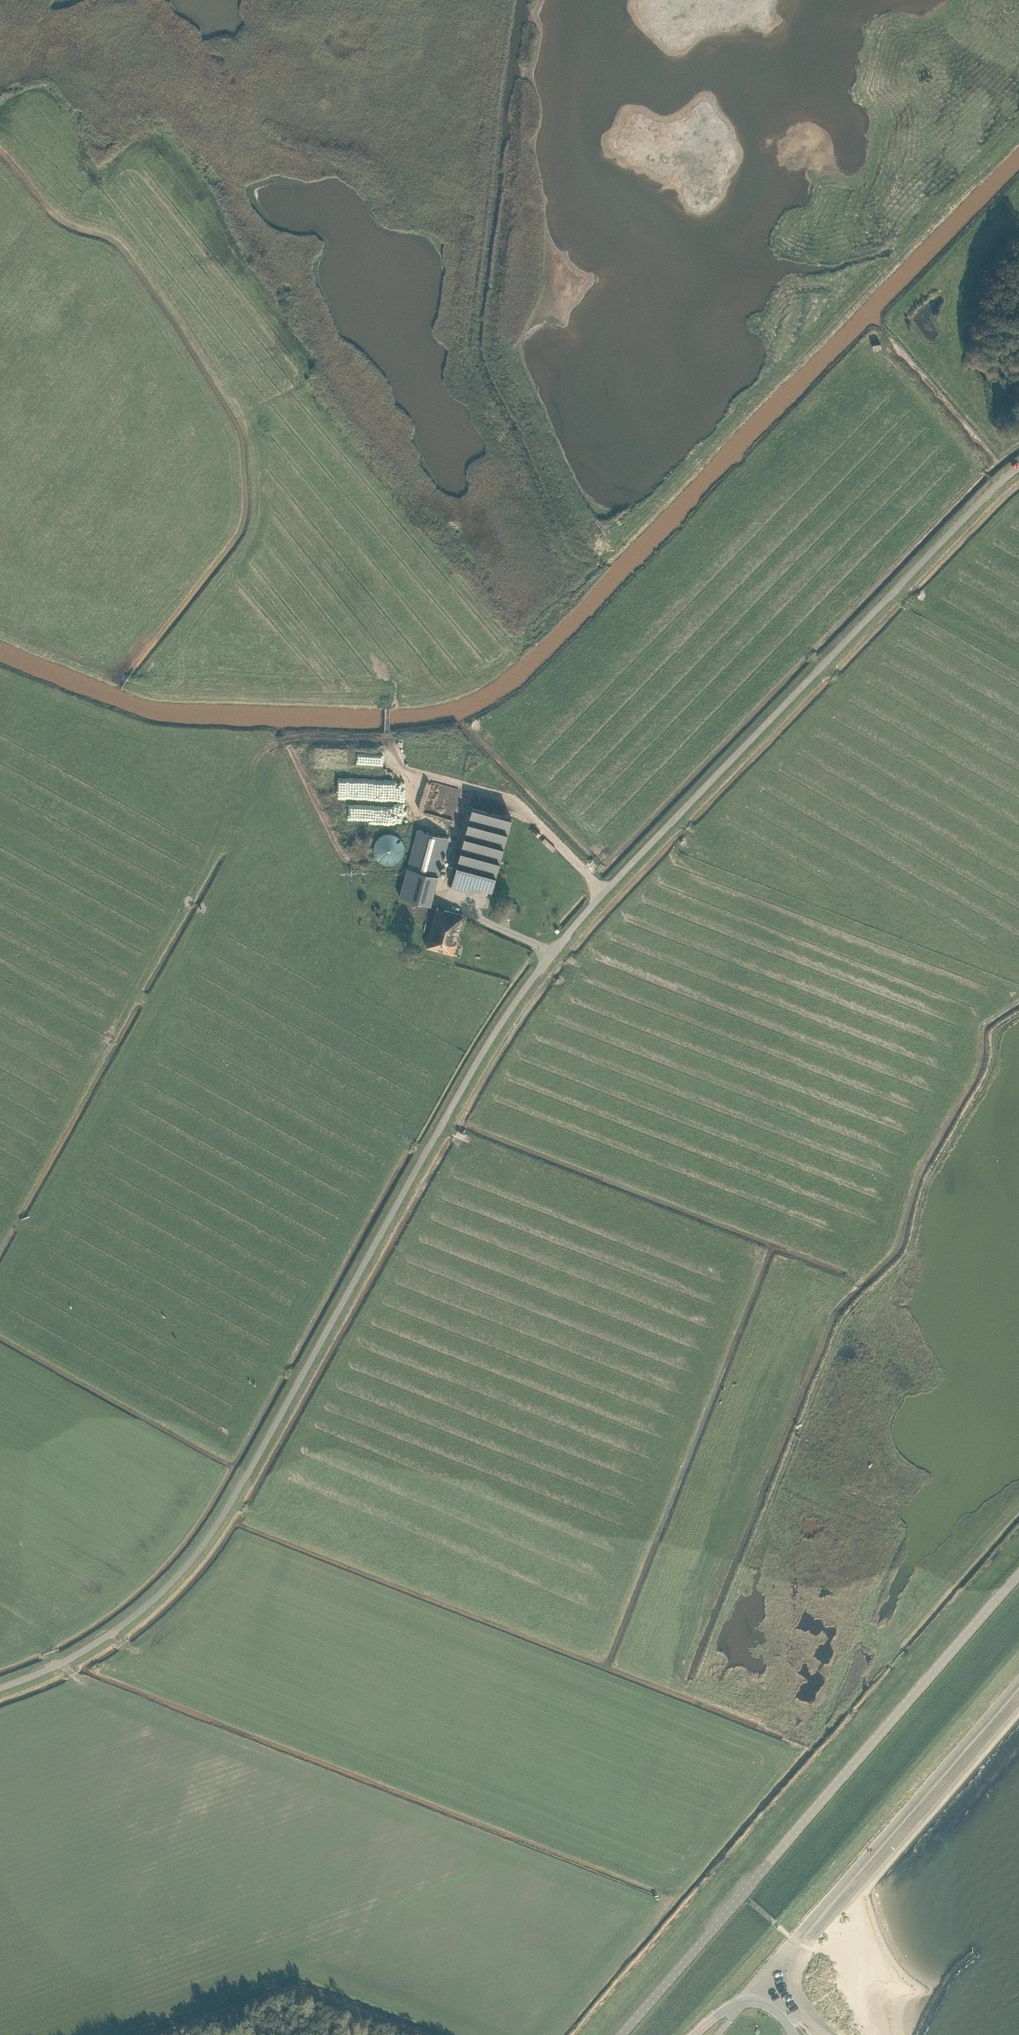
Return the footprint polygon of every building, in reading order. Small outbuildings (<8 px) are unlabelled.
[(473,807),(452,886),(474,892),(475,886),(492,890),(512,817),(473,807)] [(417,829),(407,866),(439,875),(449,838),(417,829)] [(401,838),(400,837),(398,835),(395,833),(392,832),(389,832),(386,833),(382,834),(379,837),(377,839),(375,841),(374,845),(373,848),(373,851),(374,854),(376,856),(378,859),(381,861),(384,862),(387,863),(391,863),(395,862),(398,861),(400,859),(402,857),(404,854),(404,851),(405,847),(405,844),(403,841),(401,838)] [(439,875),(407,866),(399,895),(432,904),(439,875)] [(506,904),(503,914),(512,917),(515,908),(506,904)] [(437,907),(426,946),(453,953),(464,915),(437,907)]
